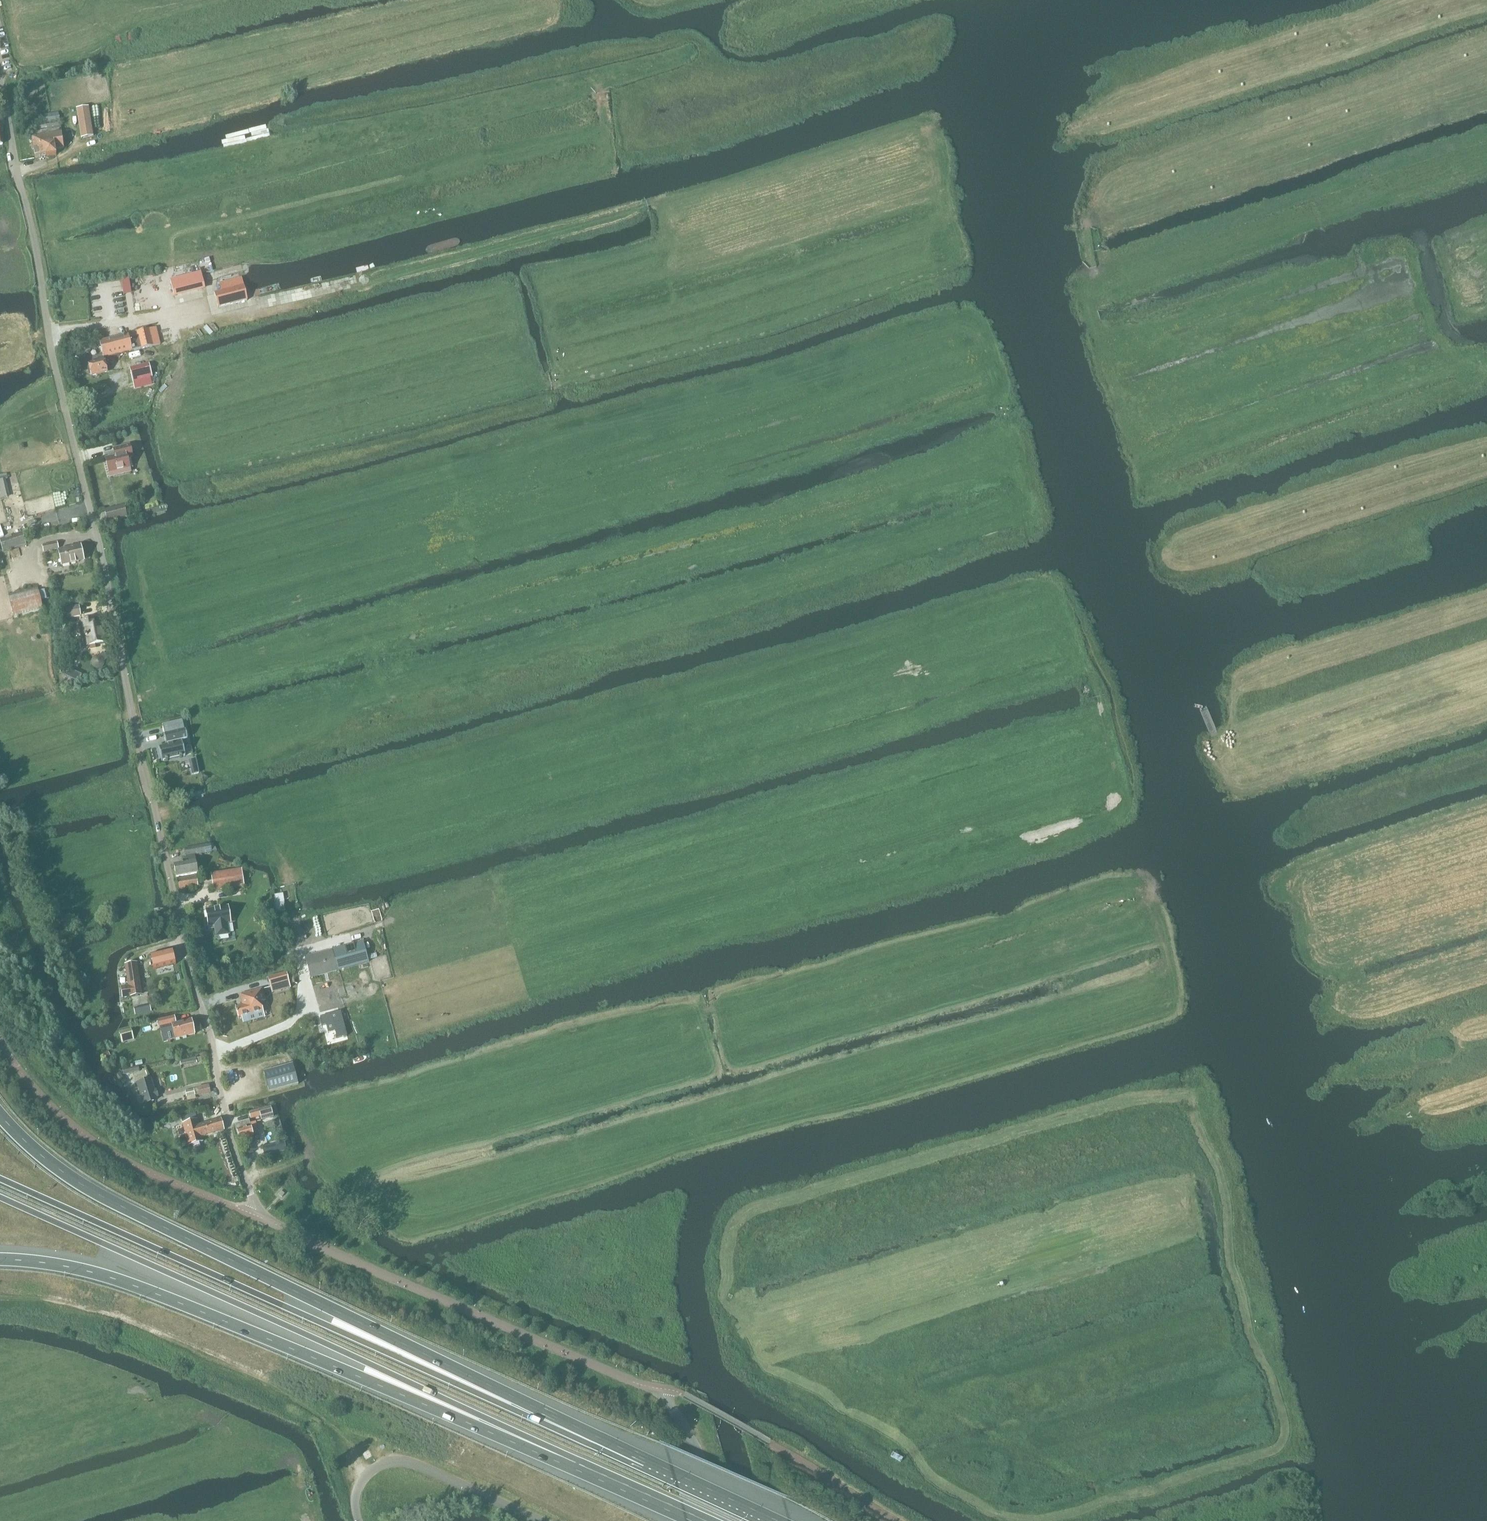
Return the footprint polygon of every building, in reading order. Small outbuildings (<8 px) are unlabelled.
[(93,131),(86,101),(75,105),(84,134),(93,131)] [(43,115),(45,123),(60,120),(58,113),(43,115)] [(32,127),(34,137),(61,132),(60,122),(32,127)] [(55,150),(64,149),(61,133),(32,138),(35,158),(56,155),(55,150)] [(205,290),(205,289),(204,287),(200,272),(177,278),(181,293),(182,295),(182,296),(204,290),(205,290)] [(219,283),(221,291),(243,286),(241,278),(219,283)] [(243,286),(221,291),(214,293),(218,308),(247,300),(243,286)] [(149,329),(137,332),(141,349),(153,346),(152,343),(155,342),(156,346),(177,341),(172,324),(154,328),(156,334),(152,334),(151,331),(149,331),(149,329)] [(104,360),(88,364),(89,368),(88,370),(89,374),(91,375),(91,376),(107,372),(105,364),(109,363),(108,360),(107,357),(131,351),(132,351),(128,334),(127,334),(127,335),(99,341),(103,358),(104,358),(104,360)] [(150,362),(130,366),(134,382),(153,378),(150,362)] [(105,459),(109,474),(130,469),(127,458),(132,457),(129,445),(116,449),(118,455),(105,459)] [(115,510),(105,512),(107,522),(127,517),(125,510),(115,513),(115,510)] [(3,551),(26,544),(23,532),(0,539),(0,541),(3,551)] [(42,546),(44,552),(58,549),(57,543),(42,546)] [(58,551),(61,565),(84,560),(81,546),(58,551)] [(8,595),(14,618),(43,610),(37,587),(8,595)] [(39,590),(41,601),(48,599),(46,589),(39,590)] [(60,608),(62,619),(81,616),(79,605),(60,608)] [(85,629),(87,638),(88,646),(105,642),(101,625),(97,626),(96,619),(80,622),(82,629),(79,629),(80,630),(85,629)] [(183,720),(162,725),(164,735),(185,730),(183,720)] [(167,745),(158,748),(161,761),(165,760),(165,761),(167,761),(167,760),(179,757),(179,758),(181,758),(181,757),(184,756),(181,740),(187,739),(185,730),(163,735),(165,744),(167,744),(167,745)] [(165,777),(166,777),(166,780),(165,780),(166,782),(165,784),(165,787),(167,788),(167,789),(184,786),(181,775),(186,774),(188,776),(199,773),(195,759),(188,760),(189,762),(178,765),(180,773),(165,777)] [(174,866),(176,877),(198,873),(194,855),(211,852),(210,844),(184,849),(186,856),(185,856),(187,863),(174,866)] [(211,874),(214,890),(243,886),(241,869),(211,874)] [(198,886),(196,876),(176,879),(178,889),(198,886)] [(271,897),(273,914),(284,913),(282,896),(271,897)] [(206,910),(208,926),(214,925),(216,936),(229,934),(227,923),(230,923),(228,906),(206,910)] [(56,911),(59,922),(64,920),(61,909),(56,911)] [(307,955),(304,956),(310,976),(351,965),(345,945),(333,948),(332,942),(305,950),(307,955)] [(347,949),(350,961),(363,957),(359,945),(347,949)] [(171,950),(150,955),(154,969),(175,964),(171,950)] [(126,973),(128,973),(131,988),(121,990),(122,996),(142,993),(141,988),(139,988),(135,961),(125,963),(126,973)] [(286,973),(268,978),(270,988),(289,983),(286,973)] [(262,989),(240,995),(242,1005),(235,1007),(238,1019),(242,1018),(243,1023),(250,1021),(249,1016),(263,1012),(261,1003),(265,1001),(262,989)] [(135,1015),(151,1012),(150,1004),(133,1008),(135,1015)] [(340,1012),(319,1017),(322,1026),(325,1025),(327,1033),(335,1031),(337,1038),(346,1036),(340,1012)] [(174,1017),(167,1019),(158,1020),(160,1030),(172,1028),(174,1039),(195,1034),(192,1020),(175,1023),(174,1017)] [(119,1032),(122,1043),(134,1039),(131,1029),(119,1032)] [(298,1084),(293,1064),(263,1072),(269,1092),(298,1084)] [(126,1083),(119,1073),(116,1075),(123,1085),(126,1083)] [(108,1079),(114,1087),(118,1084),(112,1076),(108,1079)] [(138,1083),(144,1104),(156,1100),(155,1097),(157,1096),(156,1091),(153,1092),(150,1080),(138,1083)] [(198,1088),(199,1095),(210,1093),(209,1086),(198,1088)] [(270,1107),(249,1113),(250,1119),(260,1116),(261,1120),(273,1117),(270,1107)] [(197,1120),(183,1124),(187,1141),(192,1140),(193,1143),(202,1148),(204,1147),(201,1137),(224,1130),(221,1119),(198,1125),(197,1120)] [(237,1131),(239,1140),(253,1136),(249,1120),(235,1124),(237,1131)] [(284,1142),(262,1147),(264,1156),(287,1150),(284,1142)]
